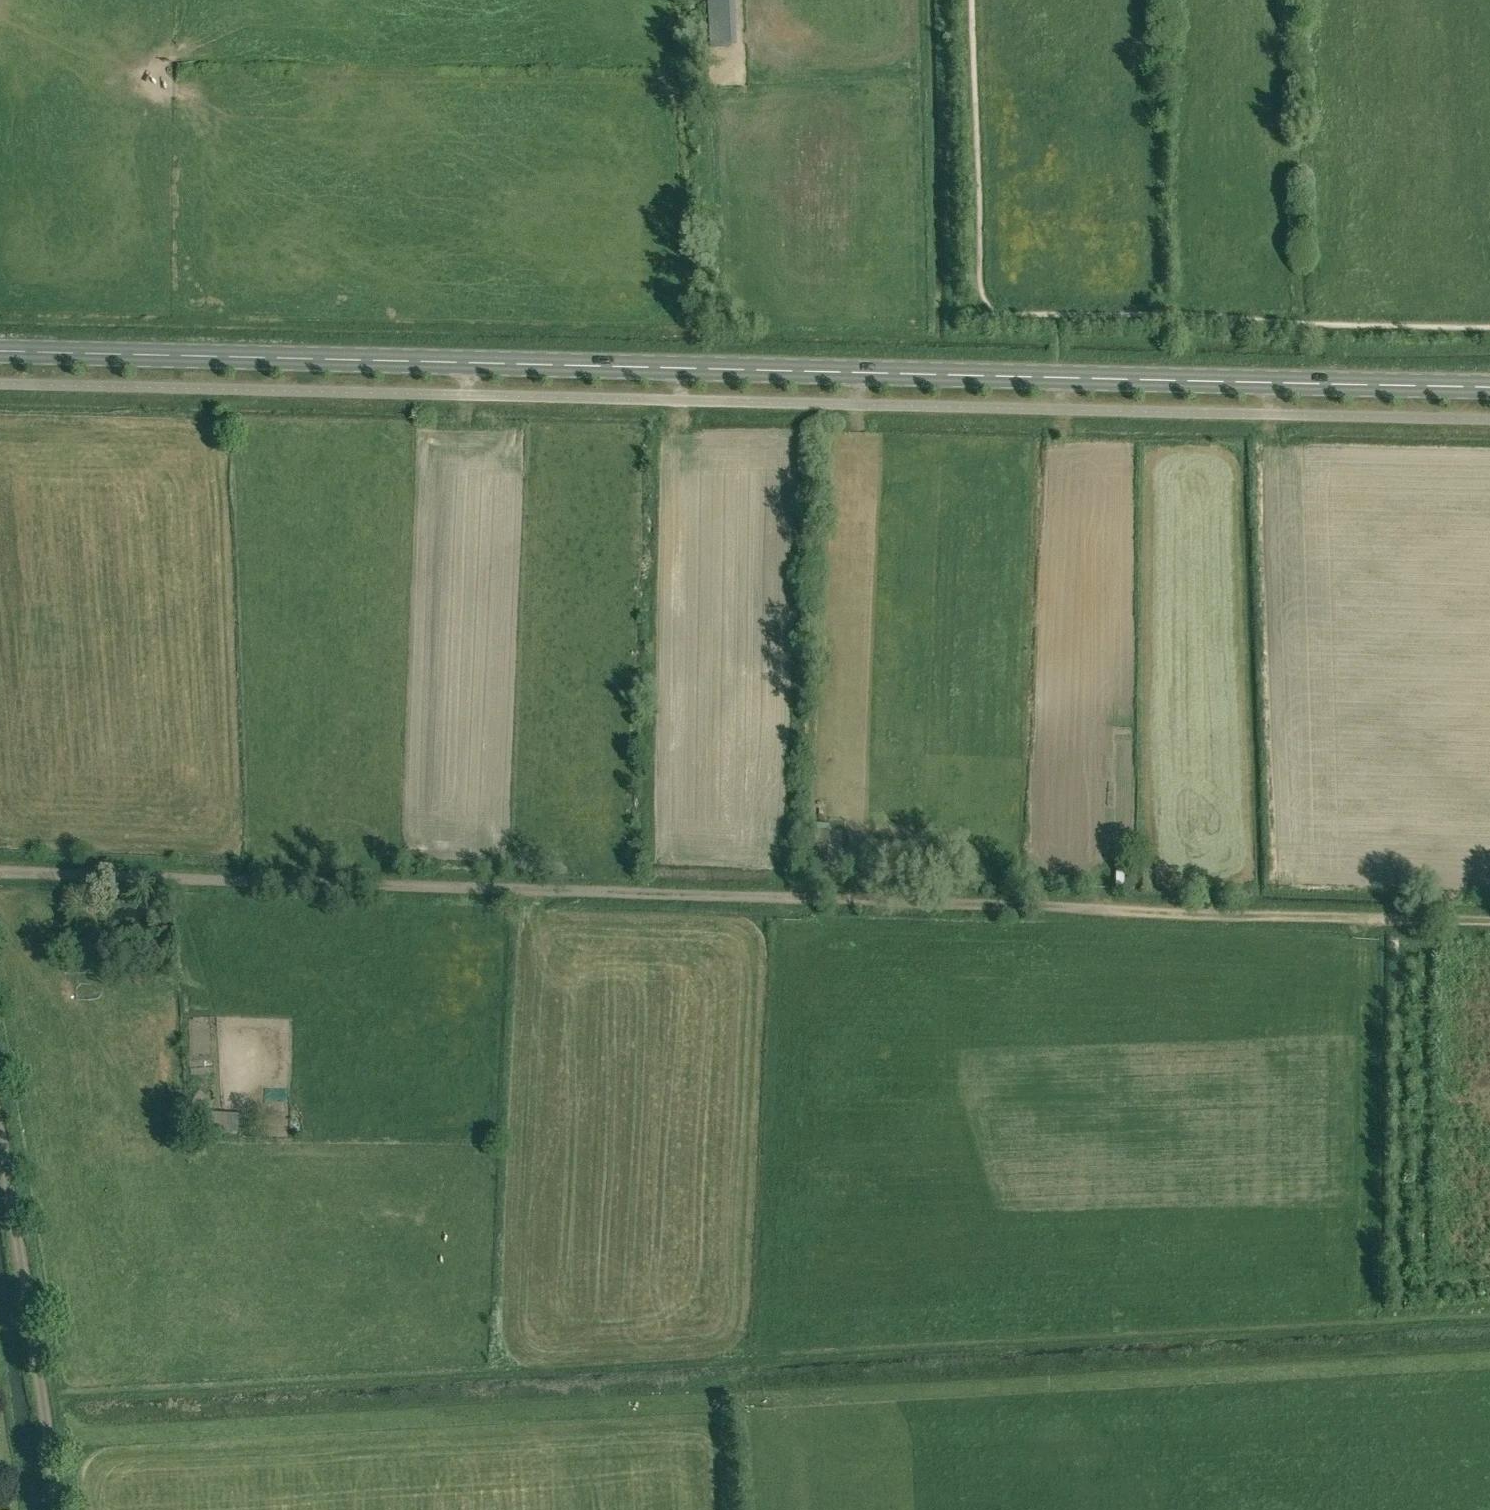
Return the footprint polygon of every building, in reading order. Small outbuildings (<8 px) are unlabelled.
[(738,45),(735,0),(707,0),(709,46),(712,46),(738,45)]
